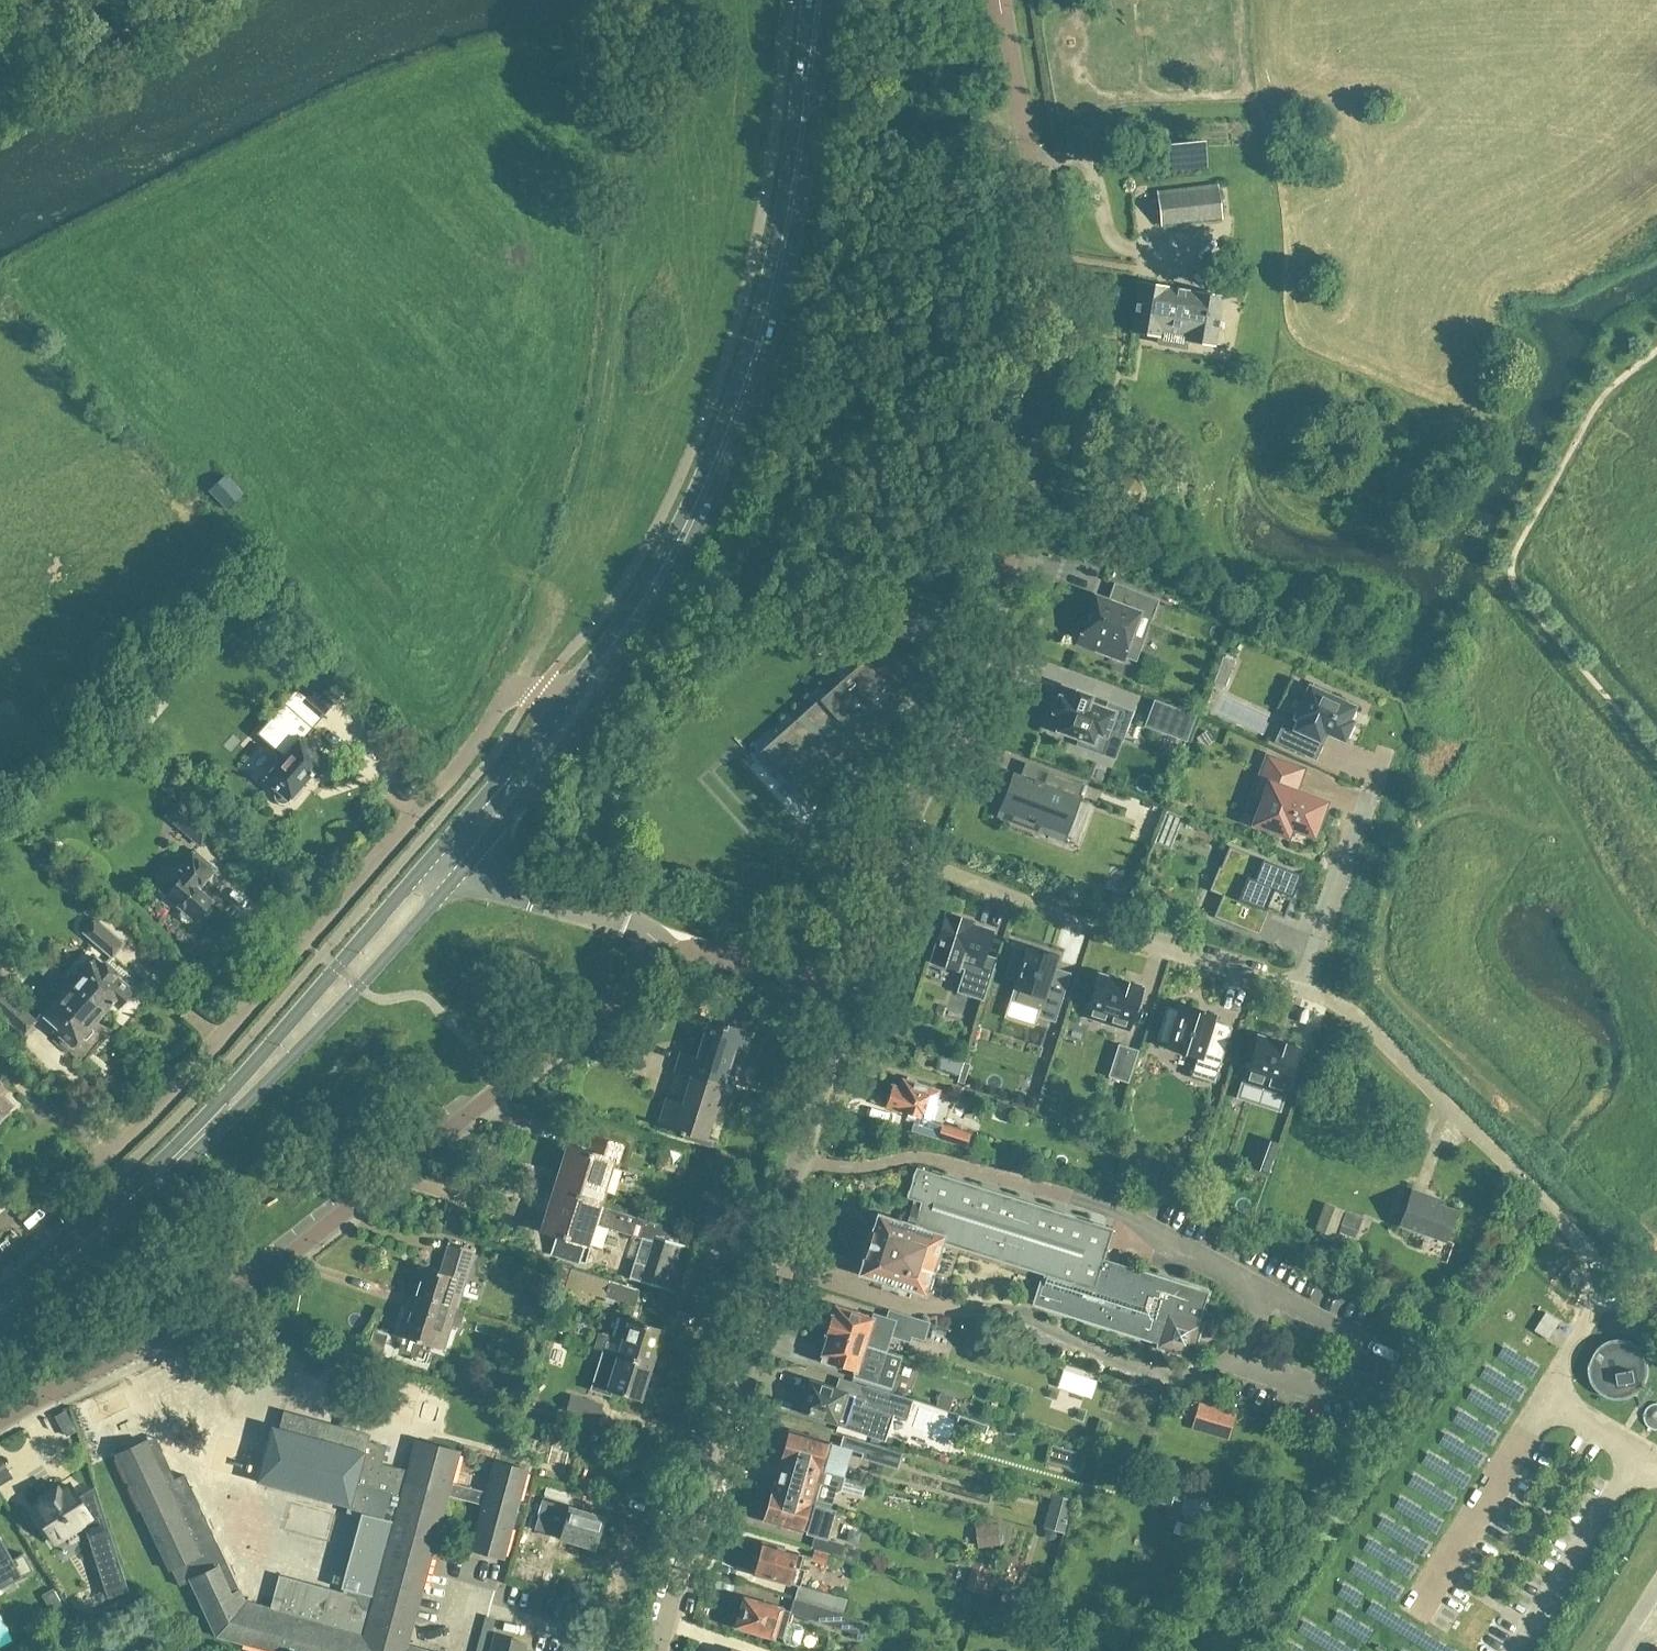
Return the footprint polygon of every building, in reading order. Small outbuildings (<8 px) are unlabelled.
[(1220,215),(1216,184),(1187,188),(1187,189),(1188,189),(1188,192),(1160,196),(1163,222),(1220,215)] [(1215,344),(1222,296),(1187,290),(1187,292),(1175,290),(1176,288),(1140,282),(1132,330),(1160,334),(1161,328),(1188,332),(1187,339),(1215,344)] [(243,489),(224,470),(206,488),(226,507),(243,489)] [(1136,492),(1132,484),(1121,481),(1114,490),(1118,500),(1129,502),(1136,492)] [(1040,543),(1036,554),(1061,561),(1064,550),(1040,543)] [(1124,587),(1118,603),(1096,595),(1085,623),(1080,621),(1075,635),(1080,637),(1078,642),(1103,652),(1104,648),(1121,655),(1120,658),(1122,659),(1123,654),(1135,658),(1142,639),(1131,635),(1139,612),(1151,617),(1157,599),(1124,587)] [(878,648),(778,736),(799,760),(782,775),(811,807),(859,765),(846,751),(857,742),(903,701),(890,686),(903,675),(878,648)] [(1223,657),(1220,666),(1231,670),(1234,662),(1223,657)] [(1217,674),(1214,682),(1225,687),(1228,678),(1217,674)] [(1315,758),(1324,739),(1320,737),(1321,735),(1323,729),(1344,738),(1352,721),(1348,719),(1350,713),(1354,706),(1327,694),(1329,690),(1314,683),(1312,687),(1310,686),(1296,717),(1299,718),(1296,726),(1292,725),(1283,743),(1315,758)] [(1121,706),(1108,701),(1105,708),(1089,702),(1091,695),(1077,690),(1073,700),(1059,695),(1053,711),(1062,715),(1057,729),(1079,738),(1077,744),(1099,752),(1101,746),(1102,746),(1112,718),(1116,719),(1121,706)] [(1177,708),(1168,733),(1186,739),(1195,715),(1177,708)] [(1207,730),(1195,738),(1202,748),(1214,741),(1207,730)] [(327,767),(326,763),(329,760),(302,737),(266,779),(277,788),(276,794),(278,799),(284,801),(288,800),(299,787),(298,787),(308,774),(310,776),(312,773),(316,776),(318,774),(321,774),(327,767)] [(1290,825),(1313,833),(1324,802),(1295,792),(1303,769),(1274,759),(1269,773),(1264,771),(1255,795),(1266,799),(1258,822),(1288,833),(1290,825)] [(1085,782),(1048,768),(1043,782),(1016,772),(1008,796),(1018,800),(1011,817),(1034,826),(1037,818),(1060,826),(1072,795),(1079,797),(1085,782)] [(167,813),(189,833),(201,845),(216,829),(181,797),(167,813)] [(1232,921),(1241,900),(1269,911),(1283,917),(1301,873),(1229,845),(1212,888),(1223,892),(1214,916),(1215,916),(1216,915),(1232,921)] [(215,902),(199,887),(216,868),(196,850),(171,878),(169,877),(161,886),(184,907),(183,914),(188,919),(195,917),(197,919),(202,914),(205,913),(215,902)] [(938,943),(933,960),(964,970),(957,991),(983,1000),(989,981),(975,976),(982,956),(983,956),(991,931),(970,924),(971,920),(948,913),(947,917),(945,916),(943,922),(939,933),(940,934),(938,940),(939,940),(938,943)] [(125,942),(98,918),(86,932),(113,956),(125,942)] [(1036,948),(1027,946),(1026,949),(1014,946),(1005,975),(1016,979),(1013,988),(1020,990),(1017,999),(1040,1006),(1037,1016),(1055,1021),(1071,972),(1054,967),(1059,954),(1037,947),(1036,948)] [(132,990),(115,975),(118,972),(99,955),(74,983),(70,980),(66,985),(100,1015),(109,1005),(116,1002),(119,1005),(132,990)] [(1086,1015),(1129,1028),(1141,988),(1138,987),(1139,985),(1117,978),(1116,980),(1099,974),(1086,1015)] [(91,1025),(100,1015),(66,985),(43,1012),(60,1027),(56,1030),(74,1046),(80,1039),(85,1039),(93,1030),(91,1025)] [(18,999),(15,1002),(0,988),(0,1010),(25,1033),(36,1021),(25,1011),(27,1008),(18,999)] [(1214,1081),(1232,1026),(1230,1026),(1230,1027),(1212,1021),(1214,1014),(1199,1010),(1192,1007),(1191,1010),(1182,1006),(1180,1011),(1168,1007),(1168,1006),(1167,1005),(1156,1039),(1158,1039),(1158,1038),(1170,1042),(1169,1046),(1199,1056),(1198,1060),(1197,1060),(1196,1061),(1217,1068),(1214,1079),(1213,1079),(1213,1081),(1214,1081)] [(744,1060),(753,1033),(714,1021),(714,1023),(692,1016),(692,1017),(709,1022),(698,1057),(681,1052),(676,1069),(693,1074),(692,1075),(735,1089),(735,1088),(760,1095),(723,1083),(731,1056),(744,1060)] [(1252,1056),(1244,1079),(1284,1092),(1298,1049),(1295,1048),(1295,1046),(1273,1039),(1273,1041),(1258,1036),(1257,1038),(1253,1037),(1247,1054),(1252,1056)] [(1109,1075),(1128,1081),(1138,1050),(1119,1044),(1109,1075)] [(964,1059),(958,1079),(964,1081),(970,1061),(964,1059)] [(727,1115),(735,1089),(692,1075),(683,1103),(667,1098),(659,1123),(681,1130),(680,1132),(688,1135),(688,1132),(714,1140),(718,1142),(719,1141),(709,1137),(716,1111),(727,1115)] [(929,1118),(938,1089),(902,1078),(899,1086),(892,1084),(885,1105),(929,1118)] [(8,1088),(0,1080),(0,1120),(13,1106),(1,1094),(8,1088)] [(960,1096),(963,1086),(950,1082),(947,1092),(960,1096)] [(602,1201),(615,1161),(628,1165),(637,1135),(592,1121),(574,1147),(572,1146),(559,1188),(602,1201)] [(966,1146),(971,1133),(942,1124),(938,1137),(966,1146)] [(688,1135),(686,1139),(712,1147),(714,1140),(688,1132),(688,1135)] [(1267,1170),(1277,1143),(1262,1138),(1252,1165),(1267,1170)] [(1197,1322),(1206,1294),(1102,1260),(1112,1229),(916,1166),(906,1198),(919,1202),(912,1225),(877,1213),(858,1272),(923,1293),(940,1240),(1045,1274),(1043,1280),(1038,1279),(1030,1303),(1154,1343),(1153,1347),(1189,1359),(1200,1323),(1197,1322)] [(676,1292),(690,1246),(678,1243),(683,1228),(602,1203),(602,1201),(559,1188),(546,1229),(559,1234),(553,1253),(582,1262),(595,1223),(644,1239),(632,1278),(676,1292)] [(1446,1239),(1457,1211),(1431,1201),(1433,1195),(1413,1188),(1401,1223),(1446,1239)] [(1328,1201),(1318,1227),(1336,1234),(1346,1208),(1328,1201)] [(1358,1229),(1363,1216),(1346,1210),(1342,1222),(1358,1229)] [(1358,1242),(1349,1245),(1355,1259),(1364,1256),(1358,1242)] [(426,1266),(419,1286),(460,1299),(475,1250),(453,1243),(444,1272),(426,1266)] [(690,1278),(716,1286),(721,1268),(695,1260),(690,1278)] [(633,1304),(638,1287),(569,1266),(564,1283),(633,1304)] [(460,1299),(419,1286),(404,1335),(445,1348),(452,1325),(460,1327),(466,1309),(458,1307),(460,1299)] [(875,1313),(873,1317),(835,1305),(831,1317),(825,1319),(823,1325),(826,1328),(825,1331),(863,1343),(886,1351),(891,1334),(910,1340),(911,1334),(923,1338),(929,1322),(890,1310),(888,1318),(875,1313)] [(545,1312),(541,1325),(554,1329),(558,1317),(545,1312)] [(652,1363),(663,1328),(628,1317),(627,1319),(621,1317),(615,1337),(598,1331),(593,1346),(603,1349),(619,1353),(619,1352),(652,1363)] [(1544,1317),(1534,1336),(1550,1345),(1561,1326),(1544,1317)] [(379,1360),(387,1335),(373,1330),(365,1356),(379,1360)] [(863,1343),(825,1331),(821,1344),(824,1347),(820,1358),(854,1369),(852,1376),(891,1388),(894,1379),(882,1375),(889,1353),(890,1352),(886,1351),(863,1343)] [(1588,1367),(1588,1368),(1588,1369),(1589,1370),(1589,1371),(1589,1372),(1589,1373),(1589,1374),(1589,1375),(1590,1376),(1590,1377),(1590,1378),(1591,1379),(1591,1380),(1591,1381),(1592,1382),(1592,1383),(1593,1384),(1594,1385),(1594,1386),(1595,1387),(1596,1388),(1597,1389),(1598,1390),(1599,1391),(1600,1392),(1601,1392),(1602,1393),(1603,1394),(1604,1394),(1605,1395),(1606,1395),(1607,1396),(1608,1396),(1609,1397),(1610,1397),(1611,1397),(1612,1397),(1613,1398),(1614,1398),(1615,1398),(1616,1398),(1617,1398),(1618,1398),(1619,1398),(1620,1398),(1621,1398),(1622,1398),(1623,1398),(1624,1397),(1625,1397),(1626,1397),(1627,1397),(1628,1396),(1629,1396),(1630,1396),(1631,1395),(1632,1395),(1633,1394),(1634,1394),(1635,1393),(1636,1393),(1637,1392),(1637,1391),(1638,1391),(1639,1390),(1640,1389),(1640,1388),(1641,1388),(1642,1387),(1642,1386),(1643,1385),(1644,1384),(1644,1383),(1645,1383),(1645,1382),(1646,1381),(1646,1380),(1646,1379),(1647,1378),(1647,1377),(1647,1376),(1648,1375),(1648,1374),(1648,1373),(1648,1372),(1648,1371),(1648,1370),(1648,1369),(1648,1368),(1648,1367),(1648,1365),(1648,1364),(1648,1363),(1648,1362),(1647,1361),(1647,1360),(1647,1359),(1647,1358),(1646,1357),(1646,1356),(1645,1355),(1644,1354),(1644,1353),(1643,1352),(1643,1351),(1642,1350),(1642,1349),(1641,1349),(1640,1348),(1639,1347),(1639,1346),(1638,1346),(1637,1345),(1636,1344),(1635,1343),(1634,1343),(1633,1342),(1632,1342),(1631,1341),(1630,1341),(1629,1340),(1628,1340),(1627,1340),(1626,1339),(1625,1339),(1624,1339),(1623,1339),(1622,1338),(1621,1338),(1620,1338),(1619,1338),(1618,1338),(1617,1338),(1616,1338),(1615,1338),(1614,1339),(1613,1339),(1612,1339),(1611,1339),(1610,1339),(1609,1340),(1608,1340),(1607,1341),(1606,1341),(1605,1341),(1604,1342),(1603,1342),(1602,1343),(1601,1343),(1601,1344),(1600,1345),(1599,1345),(1598,1346),(1597,1347),(1597,1348),(1596,1348),(1595,1349),(1595,1350),(1594,1351),(1594,1352),(1593,1352),(1592,1353),(1592,1354),(1591,1355),(1591,1356),(1591,1357),(1590,1358),(1590,1359),(1590,1360),(1589,1361),(1589,1362),(1589,1363),(1589,1364),(1589,1365),(1589,1366),(1588,1367)] [(641,1398),(652,1363),(619,1352),(619,1353),(603,1349),(590,1389),(611,1396),(613,1389),(641,1398)] [(907,1418),(913,1399),(840,1376),(836,1388),(810,1379),(803,1398),(800,1397),(798,1403),(802,1404),(800,1408),(819,1414),(818,1418),(845,1427),(850,1410),(853,1411),(861,1406),(862,1403),(907,1418)] [(941,1392),(936,1406),(949,1410),(953,1396),(941,1392)] [(605,1403),(571,1394),(567,1407),(601,1416),(605,1403)] [(1230,1436),(1237,1412),(1200,1401),(1193,1425),(1230,1436)] [(1651,1428),(1656,1429),(1656,1402),(1649,1404),(1644,1410),(1643,1417),(1645,1423),(1651,1428)] [(407,1645),(412,1628),(414,1619),(434,1547),(448,1494),(483,1504),(470,1549),(504,1558),(528,1469),(494,1460),(486,1491),(451,1482),(460,1451),(417,1439),(417,1441),(416,1440),(408,1470),(381,1463),(385,1447),(386,1446),(367,1441),(369,1435),(370,1434),(351,1429),(353,1421),(343,1419),(342,1420),(343,1420),(341,1426),(284,1411),(284,1412),(280,1428),(272,1426),(258,1481),(349,1505),(346,1515),(345,1516),(359,1519),(343,1577),(347,1578),(343,1591),(277,1573),(277,1575),(278,1575),(269,1608),(245,1601),(185,1474),(175,1479),(155,1437),(146,1441),(145,1438),(115,1453),(169,1570),(172,1569),(179,1584),(190,1579),(215,1635),(276,1650),(429,1650),(407,1645)] [(74,1440),(72,1429),(53,1432),(54,1443),(74,1440)] [(789,1430),(781,1460),(783,1460),(783,1461),(844,1478),(853,1449),(863,1452),(862,1457),(897,1467),(902,1450),(887,1446),(844,1434),(841,1445),(831,1443),(789,1430)] [(777,1482),(775,1490),(815,1501),(814,1503),(830,1508),(832,1504),(836,1492),(838,1490),(840,1489),(841,1489),(844,1478),(783,1461),(780,1471),(777,1472),(775,1481),(777,1482)] [(544,1494),(567,1501),(571,1487),(548,1480),(544,1494)] [(96,1487),(79,1497),(70,1483),(59,1491),(56,1487),(42,1496),(45,1500),(33,1507),(54,1540),(86,1521),(92,1517),(98,1536),(91,1538),(109,1593),(127,1588),(127,1590),(129,1589),(96,1487)] [(772,1490),(764,1519),(806,1531),(815,1534),(815,1535),(827,1539),(835,1509),(830,1508),(814,1503),(815,1501),(775,1490),(774,1490),(772,1490)] [(1211,1507),(1211,1505),(1215,1503),(1210,1494),(1206,1497),(1205,1496),(1193,1492),(1182,1498),(1179,1510),(1185,1521),(1197,1525),(1208,1519),(1211,1507)] [(594,1547),(603,1518),(541,1501),(538,1514),(563,1521),(559,1537),(594,1547)] [(978,1547),(1000,1544),(1000,1542),(1007,1541),(1005,1524),(998,1525),(997,1523),(975,1526),(978,1547)] [(33,1569),(24,1551),(13,1557),(0,1535),(0,1587),(33,1569)] [(815,1535),(811,1547),(815,1548),(830,1553),(842,1556),(857,1561),(861,1549),(845,1544),(827,1539),(815,1535)] [(292,1549),(317,1557),(321,1544),(296,1536),(292,1549)] [(799,1567),(802,1555),(761,1543),(758,1554),(755,1553),(751,1561),(750,1570),(753,1571),(753,1572),(797,1585),(799,1586),(800,1584),(805,1568),(799,1567)] [(815,1548),(811,1560),(827,1564),(830,1553),(815,1548)] [(986,1591),(994,1565),(976,1560),(968,1586),(986,1591)] [(797,1585),(793,1597),(841,1613),(845,1598),(800,1584),(799,1586),(797,1585)] [(42,1593),(61,1627),(73,1621),(53,1587),(42,1593)] [(1028,1597),(1005,1590),(1000,1608),(1023,1615),(1028,1597)] [(735,1621),(738,1622),(738,1624),(773,1635),(774,1633),(783,1635),(782,1637),(785,1643),(795,1645),(799,1643),(803,1629),(801,1624),(787,1620),(790,1612),(789,1611),(789,1610),(781,1608),(782,1605),(767,1600),(766,1603),(746,1597),(742,1609),(738,1608),(735,1621)] [(841,1614),(841,1613),(793,1597),(789,1610),(789,1611),(790,1612),(864,1634),(867,1622),(841,1614)] [(527,1642),(495,1634),(490,1650),(524,1650),(527,1642)]
